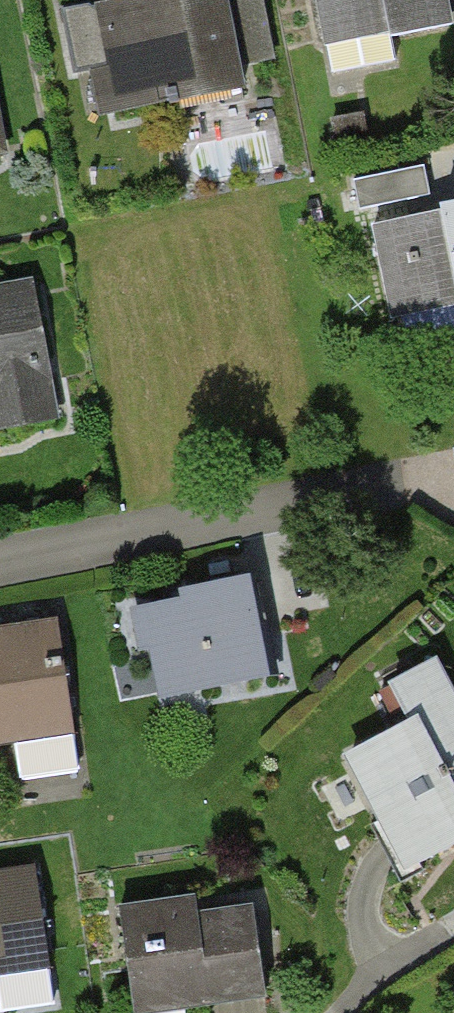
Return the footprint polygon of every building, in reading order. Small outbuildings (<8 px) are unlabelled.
[(52,14),(64,71),(84,67),(93,117),(236,89),(231,65),(277,56),(266,0),(122,0),(52,14)] [(319,75),(389,61),(384,34),(446,22),(441,0),(304,0),(319,75)] [(360,222),(383,326),(453,310),(453,201),(360,222)] [(0,283),(0,428),(51,418),(24,278),(0,283)] [(237,578),(114,602),(126,661),(139,658),(148,704),(258,682),(237,578)] [(63,733),(43,619),(0,626),(0,743),(63,733)] [(329,755),(391,871),(453,838),(453,719),(424,661),(372,689),(390,722),(329,755)] [(39,970),(24,867),(0,870),(0,976),(39,970)] [(183,894),(109,903),(123,1012),(250,996),(239,910),(186,917),(183,894)]
